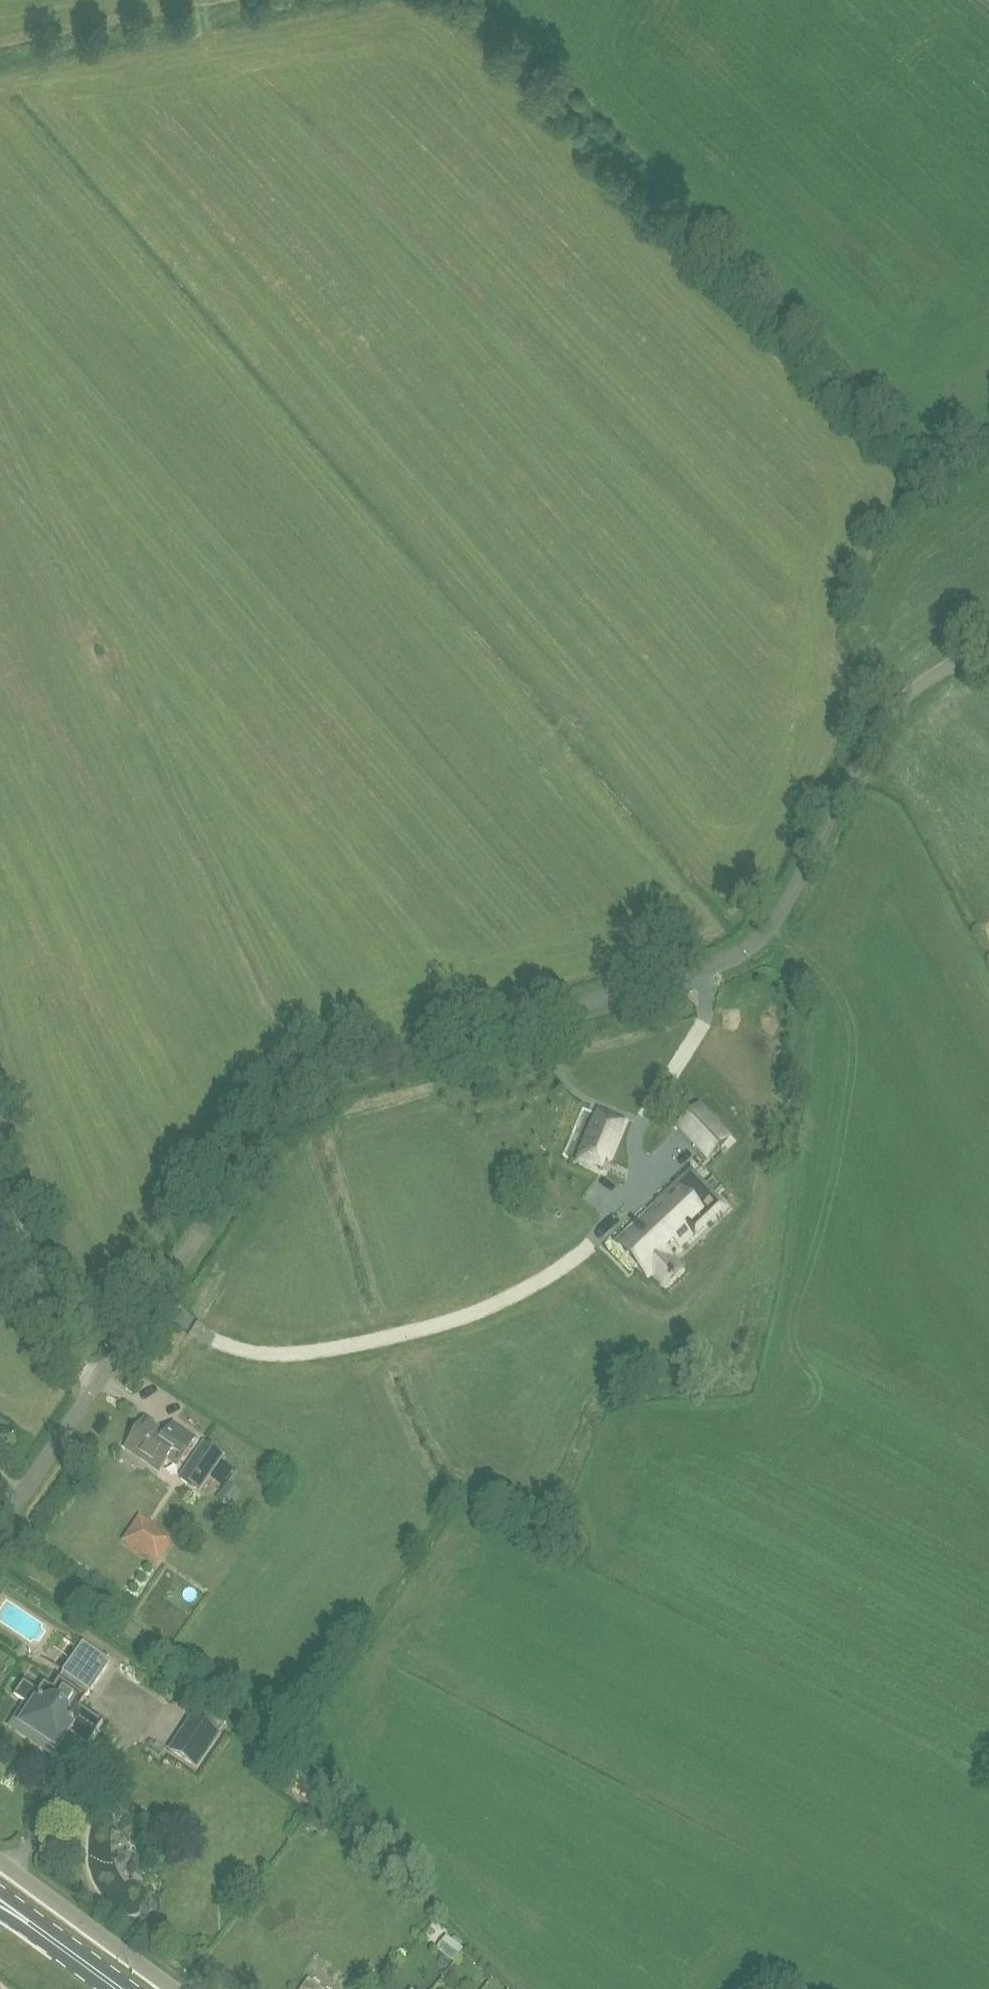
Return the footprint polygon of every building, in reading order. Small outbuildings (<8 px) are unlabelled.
[(578,1162),(594,1169),(599,1156),(607,1160),(623,1122),(599,1111),(578,1162)] [(728,1139),(716,1125),(699,1140),(712,1154),(728,1139)] [(646,1157),(658,1166),(666,1154),(654,1145),(646,1157)] [(693,1207),(709,1192),(691,1173),(662,1199),(667,1205),(634,1235),(636,1237),(623,1249),(649,1277),(653,1273),(664,1284),(680,1270),(662,1251),(673,1241),(679,1247),(692,1236),(693,1237),(695,1235),(694,1233),(707,1222),(693,1207)] [(179,1459),(188,1445),(195,1434),(172,1420),(164,1433),(142,1419),(139,1425),(137,1423),(134,1424),(128,1432),(129,1435),(131,1437),(125,1446),(151,1462),(152,1460),(162,1466),(170,1453),(179,1459)] [(200,1491),(225,1455),(203,1441),(180,1477),(200,1491)] [(152,1534),(136,1524),(125,1541),(141,1551),(152,1534)] [(67,1731),(77,1738),(88,1745),(103,1722),(80,1707),(86,1697),(83,1695),(87,1689),(90,1691),(110,1662),(83,1644),(53,1689),(44,1683),(38,1691),(24,1682),(14,1696),(35,1710),(25,1724),(57,1745),(67,1731)] [(219,1735),(192,1717),(170,1750),(197,1768),(219,1735)] [(451,1941),(442,1952),(453,1961),(462,1950),(451,1941)] [(309,1979),(302,1988),(322,1988),(309,1979)]
